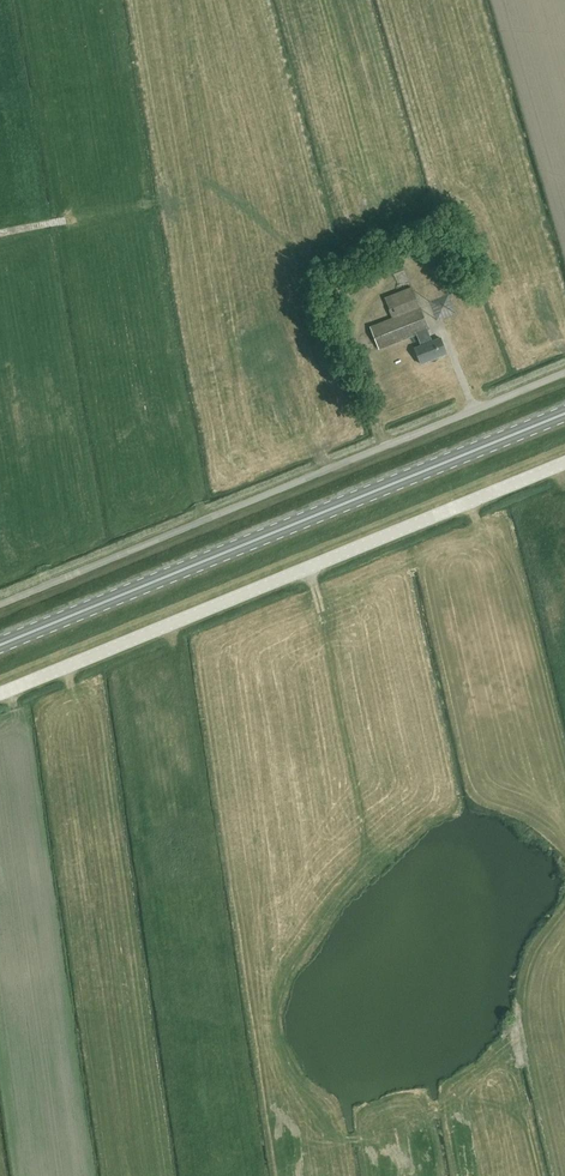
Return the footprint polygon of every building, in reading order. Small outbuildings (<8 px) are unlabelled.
[(366,239),(378,232),(374,224),(361,230),(366,239)] [(380,349),(416,334),(421,346),(415,348),(421,364),(447,354),(441,338),(432,341),(428,330),(412,288),(385,298),(393,318),(371,327),(380,349)] [(450,301),(434,305),(439,322),(455,317),(450,301)] [(506,529),(497,531),(500,540),(508,537),(506,529)]
